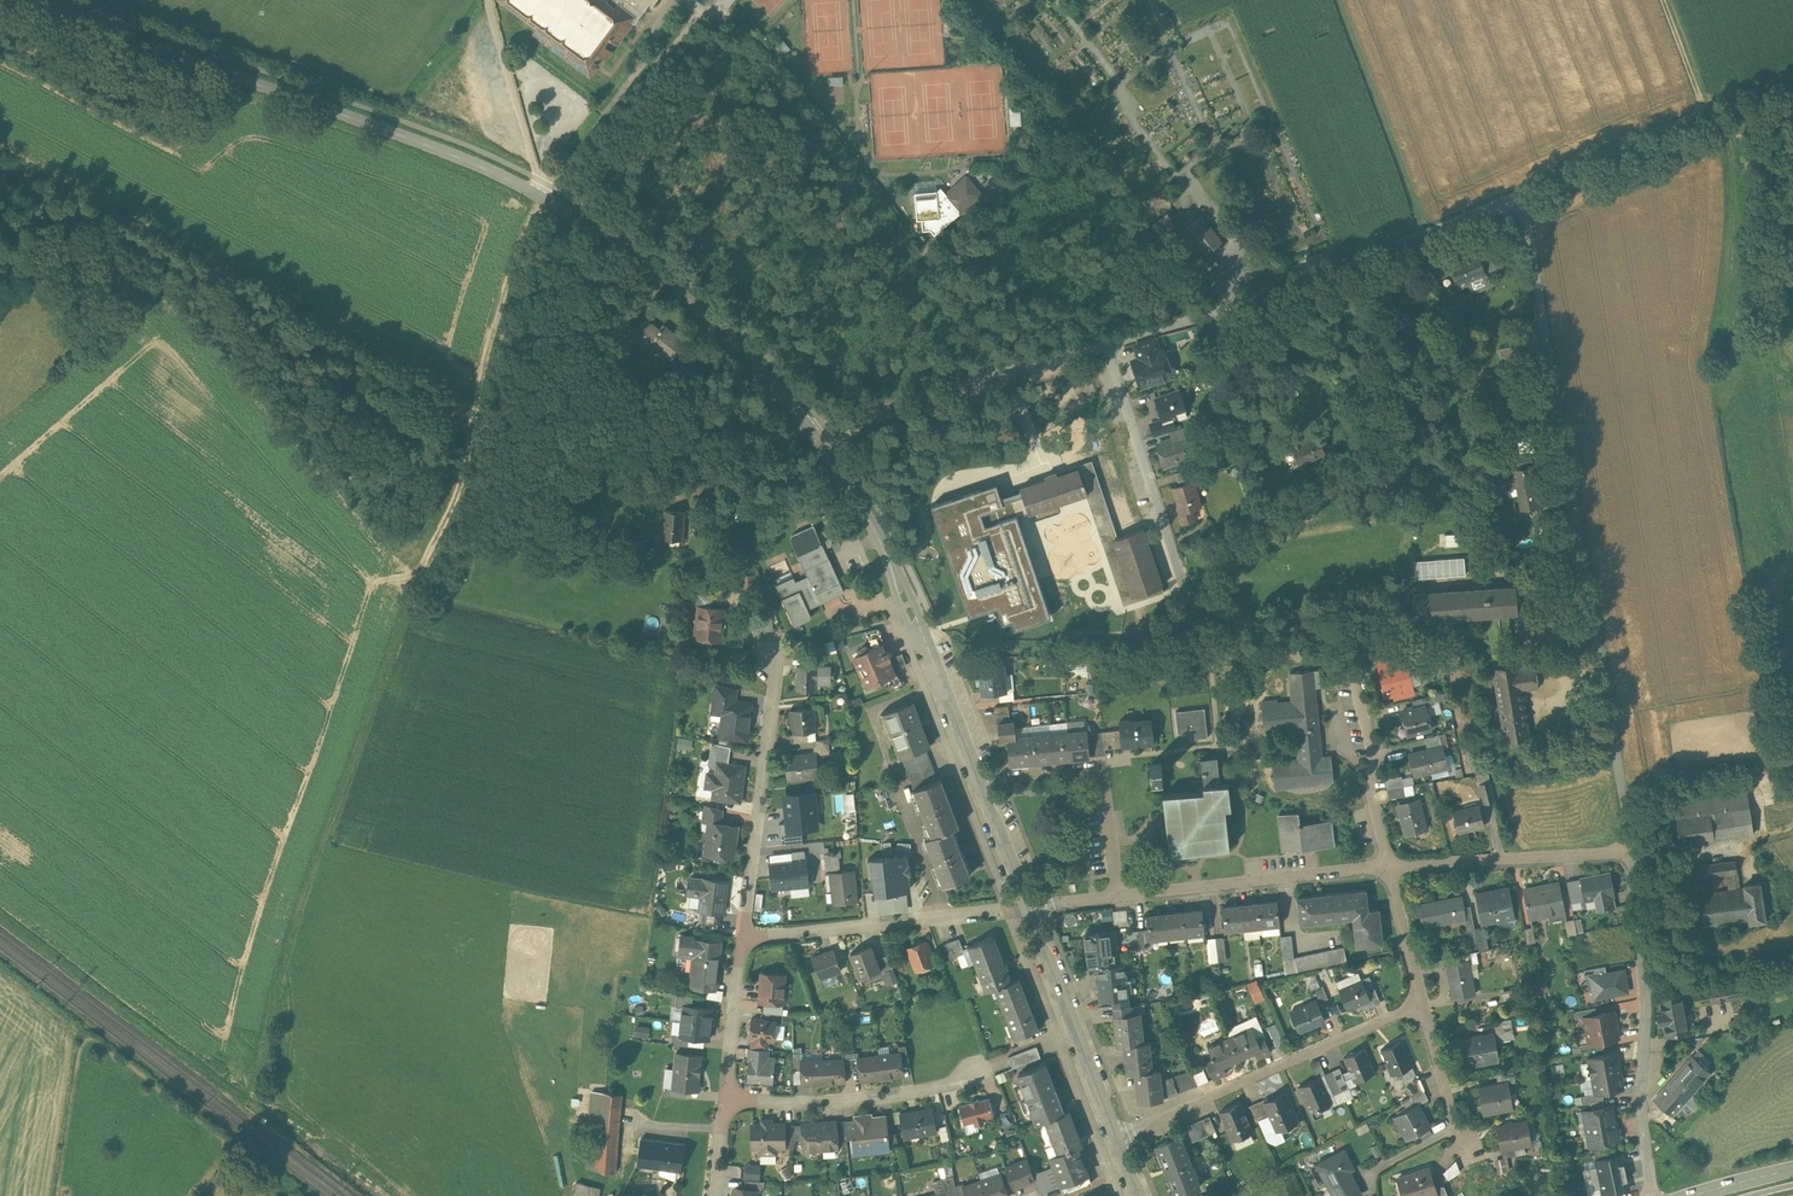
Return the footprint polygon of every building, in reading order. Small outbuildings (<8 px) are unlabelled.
[(539,26),(533,35),(590,78),(597,68),(595,66),(597,64),(599,66),(605,58),(606,59),(612,51),(611,50),(616,44),(617,44),(633,23),(603,0),(505,0),(539,26)] [(633,23),(634,23),(650,3),(653,5),(657,0),(603,0),(633,23)] [(831,76),(831,84),(846,83),(845,75),(831,76)] [(844,86),(831,86),(830,102),(844,102),(844,86)] [(946,193),(940,187),(937,191),(914,193),(917,220),(921,220),(922,231),(930,230),(934,235),(982,194),(966,176),(946,193)] [(1201,249),(1206,255),(1222,242),(1202,215),(1183,230),(1169,211),(1157,220),(1172,240),(1175,237),(1190,257),(1201,249)] [(1451,261),(1438,247),(1431,254),(1442,265),(1450,262),(1451,261)] [(1487,248),(1465,257),(1466,259),(1455,263),(1454,260),(1451,261),(1450,262),(1453,269),(1459,284),(1461,284),(1462,287),(1470,284),(1468,281),(1486,274),(1482,264),(1491,260),(1487,248)] [(1442,265),(1431,254),(1425,259),(1434,268),(1432,269),(1436,277),(1453,269),(1450,262),(1442,265)] [(624,314),(614,326),(621,332),(630,320),(624,315),(624,314)] [(683,341),(664,326),(664,325),(664,324),(659,330),(643,317),(644,316),(643,316),(636,325),(629,334),(630,334),(646,347),(645,348),(646,349),(651,342),(671,358),(670,360),(671,360),(679,350),(678,349),(684,340),(683,341)] [(630,320),(621,332),(628,337),(630,334),(629,334),(636,325),(630,320),(631,320),(630,319),(630,320)] [(1397,329),(1392,320),(1389,322),(1394,331),(1397,329)] [(1221,325),(1213,328),(1217,341),(1226,338),(1221,325)] [(1155,338),(1135,345),(1139,358),(1160,352),(1155,338)] [(1517,345),(1498,349),(1500,357),(1518,353),(1517,345)] [(1139,358),(1132,361),(1141,386),(1171,376),(1163,351),(1160,352),(1139,358)] [(1179,391),(1156,399),(1163,419),(1164,421),(1172,419),(1178,417),(1177,413),(1185,410),(1179,391)] [(1185,410),(1177,413),(1178,417),(1179,419),(1187,417),(1185,410)] [(1172,419),(1164,421),(1163,419),(1150,424),(1154,436),(1169,431),(1175,429),(1172,419)] [(1175,429),(1169,431),(1172,439),(1184,435),(1185,439),(1193,437),(1189,424),(1175,429)] [(1317,434),(1302,440),(1298,433),(1289,437),(1292,444),(1291,445),(1293,448),(1292,448),(1297,462),(1298,461),(1300,464),(1326,454),(1317,434)] [(1172,439),(1157,444),(1164,466),(1191,457),(1185,439),(1184,435),(1172,439)] [(1531,435),(1517,438),(1520,454),(1529,453),(1534,452),(1531,435)] [(1520,454),(1516,455),(1516,454),(1510,455),(1510,456),(1506,457),(1508,470),(1509,470),(1509,469),(1530,466),(1532,466),(1531,464),(1530,465),(1528,454),(1530,454),(1529,453),(1520,454)] [(1082,500),(1087,498),(1099,494),(1089,464),(1078,468),(1082,481),(1083,481),(1088,493),(1086,494),(1086,492),(1029,512),(1034,526),(1061,516),(1058,508),(1082,500)] [(1530,466),(1509,469),(1509,470),(1510,475),(1512,487),(1518,486),(1533,484),(1533,483),(1532,474),(1530,466)] [(1077,469),(1022,487),(1021,486),(1020,487),(1022,490),(1027,506),(1029,512),(1086,492),(1086,494),(1088,493),(1083,481),(1082,481),(1078,468),(1078,467),(1076,468),(1077,469)] [(1190,469),(1176,473),(1178,482),(1192,478),(1190,469)] [(1507,475),(1500,477),(1498,477),(1500,489),(1512,487),(1510,475),(1507,476),(1507,475)] [(997,477),(934,499),(971,607),(998,598),(1004,615),(1014,612),(1017,621),(1051,610),(1017,509),(1027,506),(1022,490),(1004,496),(997,477)] [(1194,482),(1174,488),(1175,493),(1175,494),(1179,506),(1177,506),(1182,524),(1195,520),(1192,510),(1201,507),(1194,482)] [(1533,484),(1518,486),(1521,509),(1543,505),(1539,482),(1533,483),(1533,484)] [(667,494),(652,493),(651,501),(666,502),(667,494)] [(1114,538),(1099,494),(1087,498),(1122,599),(1133,595),(1114,538)] [(685,511),(665,509),(663,526),(655,525),(654,536),(662,536),(662,537),(683,539),(685,511)] [(829,523),(822,526),(828,538),(834,535),(829,523)] [(834,569),(814,524),(792,534),(791,535),(791,537),(790,538),(791,539),(807,576),(813,588),(820,603),(821,604),(842,594),(833,574),(834,572),(834,569)] [(1144,528),(1114,538),(1133,595),(1163,585),(1163,584),(1161,585),(1142,530),(1144,529),(1144,528)] [(1461,532),(1440,533),(1441,545),(1461,544),(1461,532)] [(1557,533),(1539,536),(1542,553),(1560,550),(1557,533)] [(1415,577),(1467,574),(1466,556),(1414,559),(1415,577)] [(807,576),(795,581),(793,577),(776,585),(795,625),(808,619),(809,618),(810,617),(810,615),(810,613),(808,609),(820,603),(813,588),(807,576)] [(1515,586),(1411,594),(1413,620),(1486,614),(1494,667),(1492,667),(1504,741),(1529,737),(1522,690),(1538,687),(1534,664),(1518,667),(1517,663),(1516,663),(1508,612),(1517,612),(1515,586)] [(714,589),(696,587),(694,603),(700,604),(699,606),(712,608),(714,589)] [(712,608),(699,607),(695,637),(720,640),(723,609),(712,608)] [(878,628),(866,631),(873,647),(881,643),(884,642),(878,628)] [(885,652),(881,643),(873,647),(868,649),(866,645),(859,648),(861,653),(854,656),(867,686),(875,682),(877,686),(884,683),(882,679),(886,677),(895,673),(888,659),(891,657),(892,653),(888,651),(885,652)] [(906,665),(902,653),(895,656),(900,667),(906,665)] [(1403,658),(1392,661),(1393,668),(1405,666),(1403,658)] [(1004,663),(993,664),(993,665),(979,666),(982,693),(999,691),(1006,690),(1004,663)] [(1393,668),(1381,671),(1386,692),(1398,690),(1400,696),(1413,693),(1406,665),(1405,666),(1393,668)] [(833,666),(797,666),(797,690),(816,690),(816,681),(833,681),(833,666)] [(895,673),(886,677),(892,691),(904,686),(898,672),(895,673)] [(1096,681),(1088,682),(1089,690),(1097,690),(1096,681)] [(736,688),(715,683),(713,698),(735,700),(736,688)] [(1013,689),(1006,690),(999,691),(1000,701),(1014,699),(1013,689)] [(1433,695),(1411,700),(1413,708),(1425,705),(1425,706),(1435,703),(1433,695)] [(1316,696),(1292,698),(1293,702),(1277,703),(1276,699),(1262,701),(1264,731),(1295,727),(1298,759),(1273,762),(1276,787),(1333,781),(1330,756),(1321,757),(1316,705),(1317,705),(1316,696)] [(735,700),(713,698),(711,713),(722,714),(719,737),(748,740),(753,702),(735,700)] [(912,701),(881,713),(898,758),(902,757),(925,748),(929,746),(912,701)] [(1008,705),(994,706),(995,715),(1009,713),(1008,705)] [(1413,708),(1401,711),(1407,735),(1431,729),(1425,706),(1425,705),(1413,708)] [(812,707),(790,709),(793,732),(807,731),(815,730),(814,721),(813,721),(811,708),(812,708),(812,707)] [(1195,737),(1209,736),(1207,707),(1178,709),(1180,731),(1195,730),(1195,737)] [(998,739),(1007,738),(1015,737),(1014,726),(1011,727),(1009,713),(995,715),(998,739)] [(1150,719),(1130,721),(1129,719),(1119,720),(1120,729),(1122,745),(1122,746),(1123,746),(1123,745),(1129,744),(1129,745),(1130,745),(1130,744),(1152,742),(1152,743),(1153,743),(1151,718),(1150,718),(1150,719)] [(1120,729),(1111,730),(1112,746),(1122,745),(1120,729)] [(1086,730),(1068,732),(1071,754),(1089,752),(1087,740),(1087,733),(1086,730)] [(1111,730),(1103,731),(1104,738),(1105,747),(1112,746),(1111,730)] [(807,731),(793,732),(794,742),(808,741),(807,731)] [(1068,732),(1051,734),(1051,733),(1050,733),(1053,756),(1071,754),(1068,732),(1068,731),(1068,732)] [(1103,731),(1087,733),(1087,740),(1096,739),(1104,738),(1103,731)] [(1050,734),(1033,736),(1033,735),(1032,735),(1035,758),(1053,756),(1050,733),(1050,734)] [(1439,734),(1424,738),(1428,750),(1442,746),(1439,734)] [(1035,758),(1032,735),(1015,737),(1007,738),(1009,761),(1035,758)] [(828,738),(813,740),(814,752),(816,752),(817,754),(830,753),(828,738)] [(1104,738),(1096,739),(1097,755),(1106,754),(1105,747),(1104,738)] [(1096,739),(1087,740),(1089,752),(1089,755),(1097,755),(1096,739)] [(730,747),(711,742),(708,766),(717,767),(717,762),(728,763),(730,747)] [(1428,750),(1409,754),(1414,775),(1447,767),(1442,746),(1428,750)] [(925,748),(902,757),(908,773),(908,772),(931,763),(925,748)] [(814,752),(785,755),(787,780),(819,776),(817,754),(816,752),(814,752)] [(1217,756),(1201,758),(1203,779),(1204,783),(1220,781),(1217,756)] [(728,763),(717,762),(717,767),(716,773),(711,773),(710,787),(714,788),(712,798),(740,801),(745,766),(728,763)] [(931,763),(908,772),(914,788),(937,779),(931,763)] [(1161,763),(1149,764),(1150,765),(1151,775),(1151,776),(1163,775),(1163,773),(1162,773),(1161,764),(1162,764),(1161,763)] [(1401,776),(1386,778),(1388,788),(1403,786),(1401,776)] [(937,779),(914,788),(932,835),(952,827),(959,825),(941,778),(937,779)] [(1193,791),(1162,794),(1166,826),(1159,827),(1161,842),(1168,841),(1169,854),(1182,853),(1183,859),(1198,858),(1197,851),(1229,847),(1225,806),(1231,806),(1228,780),(1220,781),(1204,783),(1203,779),(1192,780),(1193,791)] [(1490,780),(1478,783),(1483,803),(1495,800),(1490,780)] [(1745,784),(1672,795),(1675,817),(1710,812),(1738,808),(1748,806),(1745,784)] [(1403,786),(1388,788),(1389,798),(1404,795),(1403,786)] [(813,794),(786,797),(789,828),(816,825),(813,794)] [(1418,799),(1398,804),(1405,833),(1425,828),(1418,799)] [(723,809),(705,805),(703,821),(709,822),(709,821),(721,822),(723,809)] [(1479,806),(1453,812),(1458,831),(1484,824),(1479,806)] [(1748,806),(1738,808),(1742,836),(1752,834),(1748,806)] [(1738,808),(1710,812),(1714,840),(1742,836),(1738,808)] [(1330,820),(1299,823),(1298,812),(1278,814),(1282,850),(1301,848),(1301,849),(1333,845),(1330,820)] [(1710,812),(1675,817),(1680,845),(1714,840),(1710,812)] [(721,822),(709,821),(709,822),(708,831),(707,831),(703,833),(703,837),(705,840),(703,854),(733,858),(737,824),(721,822)] [(952,827),(932,835),(925,837),(943,885),(970,874),(952,827)] [(838,852),(824,854),(826,870),(840,868),(838,852)] [(905,855),(872,859),(875,884),(880,883),(881,892),(909,888),(909,887),(907,872),(910,872),(910,871),(907,871),(906,865),(909,865),(909,864),(906,865),(905,855)] [(1736,860),(1697,865),(1698,877),(1727,873),(1733,872),(1737,871),(1736,860)] [(805,861),(771,865),(773,888),(808,884),(805,861)] [(854,870),(830,873),(830,874),(833,873),(835,890),(832,890),(833,904),(857,901),(854,870)] [(1609,872),(1581,878),(1585,900),(1599,897),(1601,908),(1606,907),(1606,908),(1607,908),(1607,907),(1613,905),(1612,897),(1611,895),(1613,894),(1609,872)] [(728,881),(703,878),(703,879),(689,877),(687,893),(701,895),(700,908),(694,907),(693,909),(703,910),(720,912),(724,912),(726,899),(725,899),(726,894),(726,893),(727,882),(728,882),(728,881)] [(1559,882),(1524,889),(1529,917),(1565,910),(1559,882)] [(1729,889),(1699,893),(1704,925),(1749,918),(1749,920),(1764,918),(1759,882),(1744,884),(1744,887),(1740,887),(1735,888),(1729,889)] [(1508,887),(1476,893),(1481,922),(1514,916),(1508,887)] [(1367,910),(1365,890),(1297,897),(1300,923),(1353,917),(1356,945),(1382,943),(1378,909),(1367,910)] [(1461,896),(1419,904),(1423,926),(1464,918),(1465,918),(1463,907),(1461,896)] [(1276,900),(1259,902),(1259,901),(1258,902),(1261,927),(1262,926),(1279,924),(1279,925),(1280,925),(1277,899),(1276,900)] [(1258,902),(1241,904),(1241,903),(1240,904),(1243,928),(1244,928),(1260,926),(1261,927),(1258,902)] [(1240,904),(1223,906),(1222,906),(1225,930),(1226,930),(1226,929),(1243,928),(1240,904)] [(1470,905),(1463,907),(1465,918),(1464,918),(1466,924),(1473,923),(1470,905)] [(1115,909),(1117,925),(1129,924),(1127,908),(1115,909)] [(1200,909),(1183,911),(1186,934),(1203,932),(1203,933),(1204,933),(1201,908),(1200,908),(1200,909)] [(720,912),(703,910),(701,925),(718,927),(720,912)] [(1183,911),(1165,913),(1165,912),(1168,936),(1186,934),(1183,911)] [(1164,913),(1147,915),(1147,914),(1146,914),(1149,939),(1150,939),(1150,938),(1168,936),(1165,912),(1164,912),(1164,913)] [(1573,918),(1565,920),(1568,934),(1576,932),(1573,918)] [(1484,926),(1474,928),(1479,951),(1489,949),(1484,926)] [(1532,926),(1524,928),(1526,942),(1535,940),(1532,926)] [(1145,929),(1137,930),(1139,948),(1148,947),(1145,929)] [(1108,930),(1084,933),(1086,947),(1089,947),(1090,955),(1087,956),(1088,966),(1097,965),(1112,964),(1108,930)] [(720,941),(698,939),(694,938),(694,936),(681,934),(679,951),(689,953),(690,950),(699,951),(699,953),(696,953),(694,971),(715,974),(716,974),(717,963),(716,963),(719,942),(720,942),(720,941)] [(993,936),(969,945),(975,961),(987,990),(996,987),(996,986),(1010,981),(1006,969),(1003,963),(993,936)] [(959,937),(944,943),(950,958),(964,952),(962,948),(963,947),(959,937)] [(1223,937),(1215,939),(1218,960),(1218,961),(1226,959),(1223,937)] [(1215,939),(1207,940),(1210,961),(1218,960),(1215,939)] [(917,941),(916,944),(908,947),(916,970),(933,963),(924,941),(921,940),(917,941)] [(871,945),(850,953),(860,978),(880,970),(876,958),(871,945)] [(975,961),(969,945),(963,947),(962,948),(964,952),(968,963),(975,961)] [(1344,946),(1294,957),(1295,971),(1346,960),(1344,946)] [(833,950),(813,957),(820,977),(841,970),(833,950)] [(888,954),(876,958),(880,970),(881,972),(893,967),(888,954)] [(1459,955),(1445,957),(1446,964),(1461,962),(1459,955)] [(1461,962),(1446,964),(1453,998),(1475,993),(1468,960),(1461,962)] [(1112,964),(1097,965),(1101,999),(1113,998),(1114,1006),(1128,1004),(1124,962),(1112,964)] [(1591,975),(1595,997),(1628,991),(1625,969),(1591,975)] [(715,974),(694,971),(692,986),(715,988),(714,987),(715,974)] [(785,974),(762,973),(760,1001),(764,1001),(783,1002),(785,974)] [(1369,975),(1361,979),(1361,980),(1362,980),(1367,991),(1374,988),(1369,975)] [(1010,981),(996,986),(996,987),(1016,1037),(1031,1031),(1037,1029),(1018,978),(1010,981)] [(1257,1002),(1267,997),(1258,978),(1249,982),(1257,1002)] [(1361,980),(1340,989),(1339,988),(1348,1010),(1349,1009),(1348,1008),(1361,1003),(1363,1010),(1364,1009),(1364,1008),(1372,1005),(1372,1006),(1373,1006),(1367,991),(1362,980),(1361,980)] [(1322,985),(1314,988),(1320,1002),(1328,998),(1322,985)] [(1374,988),(1367,991),(1373,1006),(1380,1002),(1374,988)] [(693,995),(677,992),(676,1005),(684,1006),(684,1005),(692,1006),(693,995)] [(1679,992),(1660,996),(1667,1034),(1686,1030),(1679,992)] [(1316,1000),(1290,1011),(1299,1031),(1325,1020),(1316,1000)] [(783,1002),(764,1001),(763,1012),(782,1014),(783,1002)] [(1128,1004),(1114,1006),(1115,1015),(1132,1013),(1131,1004),(1128,1004)] [(692,1006),(684,1005),(684,1006),(682,1020),(711,1023),(713,1008),(692,1006)] [(1595,1007),(1574,1011),(1575,1018),(1583,1017),(1583,1016),(1596,1014),(1595,1007)] [(1596,1014),(1583,1016),(1583,1017),(1586,1030),(1616,1024),(1614,1010),(1596,1014)] [(1139,1012),(1115,1015),(1115,1022),(1118,1022),(1120,1044),(1118,1044),(1118,1045),(1125,1044),(1142,1042),(1139,1012)] [(711,1023),(682,1020),(681,1035),(680,1036),(689,1037),(709,1039),(711,1023)] [(775,1022),(752,1020),(749,1022),(748,1027),(750,1029),(749,1038),(752,1038),(769,1040),(774,1040),(775,1022)] [(1270,1025),(1276,1044),(1284,1042),(1278,1022),(1270,1025)] [(638,1023),(635,1032),(650,1035),(652,1027),(638,1023)] [(1511,1023),(1494,1026),(1496,1034),(1513,1031),(1511,1023)] [(1616,1024),(1586,1030),(1588,1042),(1588,1043),(1601,1040),(1619,1037),(1616,1024)] [(1251,1028),(1230,1037),(1240,1060),(1239,1057),(1254,1050),(1257,1058),(1258,1057),(1257,1056),(1269,1051),(1270,1052),(1264,1037),(1257,1040),(1251,1026),(1250,1027),(1251,1028)] [(1031,1031),(1016,1037),(1019,1044),(1034,1039),(1031,1031)] [(1493,1033),(1460,1040),(1465,1066),(1498,1059),(1493,1033)] [(681,1035),(672,1034),(671,1043),(688,1045),(689,1037),(680,1036),(681,1035)] [(1230,1037),(1208,1047),(1208,1046),(1208,1047),(1211,1056),(1212,1058),(1213,1060),(1206,1063),(1213,1078),(1213,1077),(1225,1071),(1226,1072),(1223,1064),(1238,1058),(1239,1060),(1240,1060),(1230,1037)] [(752,1038),(751,1048),(768,1049),(769,1040),(752,1038)] [(1402,1040),(1381,1049),(1381,1050),(1382,1050),(1388,1063),(1387,1063),(1391,1074),(1413,1065),(1413,1064),(1411,1065),(1401,1041),(1402,1041),(1402,1040)] [(1601,1040),(1588,1043),(1588,1042),(1580,1044),(1581,1052),(1602,1047),(1601,1040)] [(1142,1042),(1125,1044),(1129,1073),(1136,1072),(1150,1070),(1147,1041),(1142,1042)] [(905,1045),(898,1046),(899,1053),(900,1053),(901,1062),(909,1061),(905,1045)] [(1036,1046),(1008,1056),(1012,1068),(1040,1057),(1036,1046)] [(749,1055),(749,1060),(763,1062),(764,1056),(767,1056),(768,1049),(751,1048),(746,1047),(746,1055),(749,1055)] [(1364,1048),(1343,1058),(1345,1058),(1350,1070),(1352,1076),(1355,1080),(1353,1081),(1354,1081),(1375,1072),(1374,1072),(1364,1049),(1365,1049),(1364,1048)] [(1710,1062),(1697,1050),(1692,1056),(1705,1067),(1710,1062)] [(701,1055),(676,1052),(673,1087),(684,1088),(697,1090),(699,1074),(700,1074),(701,1065),(700,1065),(701,1055)] [(858,1052),(850,1053),(852,1068),(859,1068),(858,1058),(859,1058),(858,1052)] [(1616,1052),(1588,1058),(1592,1079),(1620,1073),(1616,1052)] [(850,1053),(842,1053),(843,1060),(844,1069),(852,1068),(850,1053)] [(899,1053),(879,1056),(882,1079),(890,1078),(893,1075),(903,1074),(901,1062),(900,1053),(899,1053)] [(749,1060),(747,1080),(754,1081),(773,1082),(775,1057),(767,1056),(764,1056),(763,1062),(749,1060)] [(802,1056),(794,1056),(794,1071),(802,1071),(801,1061),(802,1061),(802,1056)] [(859,1058),(858,1058),(859,1068),(861,1080),(871,1078),(874,1080),(882,1079),(879,1056),(859,1058)] [(1692,1056),(1674,1077),(1691,1093),(1710,1072),(1705,1067),(1692,1056)] [(843,1060),(822,1061),(823,1084),(832,1084),(834,1081),(844,1081),(844,1069),(843,1060)] [(802,1061),(801,1061),(802,1071),(802,1083),(813,1082),(815,1084),(823,1084),(822,1061),(802,1061)] [(1044,1063),(1018,1073),(1028,1098),(1054,1088),(1044,1063)] [(1202,1066),(1191,1070),(1191,1071),(1197,1085),(1208,1080),(1202,1066)] [(1341,1074),(1339,1068),(1332,1072),(1341,1091),(1348,1088),(1344,1079),(1341,1074)] [(1000,1080),(1013,1077),(1011,1069),(998,1073),(1000,1080)] [(1150,1070),(1136,1072),(1139,1101),(1161,1099),(1161,1098),(1159,1080),(1158,1069),(1150,1070)] [(1350,1070),(1341,1074),(1344,1079),(1352,1076),(1350,1070)] [(1513,1070),(1496,1073),(1498,1084),(1507,1082),(1515,1081),(1513,1070)] [(1191,1071),(1172,1076),(1178,1092),(1197,1085),(1191,1071)] [(1341,1091),(1332,1072),(1325,1075),(1333,1094),(1341,1091)] [(1620,1073),(1592,1079),(1594,1093),(1595,1093),(1602,1092),(1623,1088),(1620,1073)] [(1417,1075),(1404,1080),(1411,1096),(1424,1090),(1417,1075)] [(1172,1076),(1159,1080),(1161,1098),(1178,1092),(1172,1076)] [(1321,1076),(1298,1086),(1298,1087),(1300,1087),(1302,1092),(1301,1092),(1304,1100),(1305,1100),(1310,1111),(1309,1111),(1309,1112),(1332,1102),(1332,1101),(1330,1102),(1320,1078),(1321,1077),(1321,1076)] [(1691,1093),(1674,1077),(1654,1099),(1671,1116),(1691,1093)] [(1498,1084),(1479,1087),(1484,1112),(1511,1107),(1511,1106),(1509,1106),(1508,1097),(1509,1097),(1507,1082),(1498,1084)] [(684,1088),(673,1087),(665,1086),(664,1096),(684,1098),(684,1088)] [(1054,1088),(1028,1098),(1037,1123),(1046,1120),(1063,1113),(1054,1088)] [(1286,1092),(1264,1101),(1270,1115),(1269,1116),(1276,1131),(1299,1121),(1299,1120),(1297,1121),(1285,1093),(1286,1092)] [(1424,1092),(1411,1099),(1415,1106),(1417,1105),(1428,1099),(1424,1092)] [(1594,1093),(1580,1095),(1582,1103),(1591,1101),(1603,1099),(1602,1092),(1595,1093),(1594,1093)] [(989,1098),(979,1101),(978,1099),(969,1101),(969,1103),(959,1106),(964,1124),(974,1121),(975,1124),(984,1122),(983,1118),(994,1116),(989,1098)] [(1264,1101),(1257,1104),(1264,1119),(1269,1116),(1270,1115),(1264,1101)] [(1582,1103),(1575,1104),(1576,1111),(1582,1110),(1592,1108),(1591,1101),(1582,1103)] [(602,1103),(592,1102),(591,1116),(600,1117),(601,1113),(602,1103)] [(1240,1102),(1219,1112),(1219,1113),(1220,1112),(1228,1130),(1226,1130),(1231,1141),(1253,1131),(1252,1130),(1251,1131),(1240,1104),(1241,1103),(1240,1102)] [(621,1106),(602,1103),(601,1113),(620,1116),(621,1106)] [(1257,1104),(1249,1108),(1256,1122),(1264,1119),(1257,1104)] [(1592,1108),(1582,1110),(1589,1146),(1619,1140),(1612,1104),(1592,1108)] [(1415,1106),(1398,1115),(1409,1136),(1407,1137),(1407,1138),(1429,1127),(1429,1126),(1428,1126),(1417,1105),(1415,1106)] [(932,1108),(900,1114),(904,1136),(920,1133),(920,1135),(937,1132),(932,1108)] [(1008,1111),(1000,1114),(1007,1135),(1016,1132),(1008,1111)] [(1082,1145),(1069,1111),(1063,1113),(1046,1120),(1055,1143),(1059,1153),(1077,1146),(1082,1145)] [(620,1116),(601,1113),(600,1117),(599,1137),(596,1170),(615,1172),(620,1116)] [(871,1114),(854,1115),(855,1119),(857,1137),(853,1138),(853,1139),(855,1153),(856,1153),(855,1149),(874,1146),(874,1151),(889,1150),(889,1148),(887,1134),(885,1116),(871,1118),(871,1114)] [(855,1119),(844,1121),(845,1136),(846,1140),(853,1139),(853,1138),(857,1137),(855,1119)] [(1202,1119),(1176,1131),(1178,1136),(1179,1136),(1183,1145),(1208,1134),(1203,1122),(1202,1119)] [(762,1120),(762,1124),(752,1124),(752,1136),(753,1136),(754,1147),(760,1147),(760,1150),(775,1150),(775,1147),(785,1147),(785,1125),(785,1124),(770,1124),(770,1120),(762,1120)] [(1203,1122),(1208,1134),(1210,1139),(1216,1136),(1209,1120),(1203,1122)] [(1527,1120),(1496,1125),(1501,1150),(1515,1148),(1531,1144),(1527,1120)] [(844,1121),(836,1122),(837,1137),(845,1136),(844,1121)] [(836,1122),(819,1123),(820,1149),(837,1148),(837,1137),(836,1122)] [(819,1123),(802,1124),(803,1139),(804,1150),(820,1149),(819,1123)] [(794,1139),(794,1125),(785,1125),(785,1147),(794,1147),(794,1139)] [(803,1139),(802,1125),(794,1125),(794,1139),(803,1139)] [(946,1125),(938,1127),(942,1141),(949,1139),(946,1125)] [(896,1133),(887,1134),(889,1148),(898,1147),(896,1133)] [(599,1137),(590,1136),(587,1169),(596,1170),(599,1137)] [(1178,1136),(1157,1145),(1176,1195),(1199,1187),(1183,1145),(1179,1136),(1178,1136)] [(663,1141),(641,1138),(637,1165),(659,1168),(663,1141)] [(684,1143),(663,1141),(659,1168),(680,1171),(684,1143)] [(1077,1146),(1059,1153),(1055,1143),(1046,1146),(1053,1166),(1064,1193),(1091,1182),(1081,1156),(1077,1146)] [(1085,1154),(1082,1145),(1077,1146),(1081,1156),(1085,1154)] [(1515,1148),(1501,1150),(1503,1157),(1516,1154),(1515,1148)] [(1318,1164),(1334,1195),(1356,1195),(1361,1194),(1352,1176),(1349,1177),(1346,1171),(1353,1168),(1344,1150),(1318,1164)] [(1622,1154),(1596,1160),(1597,1166),(1590,1168),(1592,1178),(1625,1171),(1622,1154)] [(1028,1162),(1007,1170),(1012,1184),(1033,1176),(1033,1174),(1030,1167),(1028,1162)] [(789,1165),(782,1169),(786,1178),(794,1175),(789,1165)] [(1033,1174),(1033,1176),(1039,1192),(1043,1190),(1045,1195),(1056,1195),(1064,1193),(1053,1166),(1038,1172),(1033,1174)] [(1006,1168),(998,1171),(1000,1174),(1005,1187),(1012,1184),(1007,1170),(1006,1168)] [(1397,1178),(1403,1195),(1431,1195),(1436,1194),(1434,1188),(1428,1168),(1397,1178)] [(1625,1171),(1592,1178),(1594,1189),(1601,1187),(1603,1194),(1629,1188),(1625,1171)] [(982,1180),(987,1195),(1008,1195),(1005,1187),(1000,1174),(982,1180)] [(933,1180),(937,1194),(943,1192),(944,1195),(958,1195),(955,1185),(953,1175),(933,1180)] [(765,1180),(746,1179),(744,1188),(757,1190),(757,1191),(764,1191),(765,1180)] [(963,1186),(967,1195),(987,1195),(982,1180),(964,1186),(963,1186)] [(576,1192),(594,1195),(600,1195),(603,1186),(579,1181),(576,1192)] [(955,1185),(958,1195),(967,1195),(963,1186),(964,1186),(963,1183),(955,1185)] [(1434,1188),(1436,1194),(1437,1195),(1448,1195),(1443,1185),(1434,1188)] [(735,1187),(734,1195),(757,1195),(757,1191),(757,1190),(744,1188),(735,1187)]
